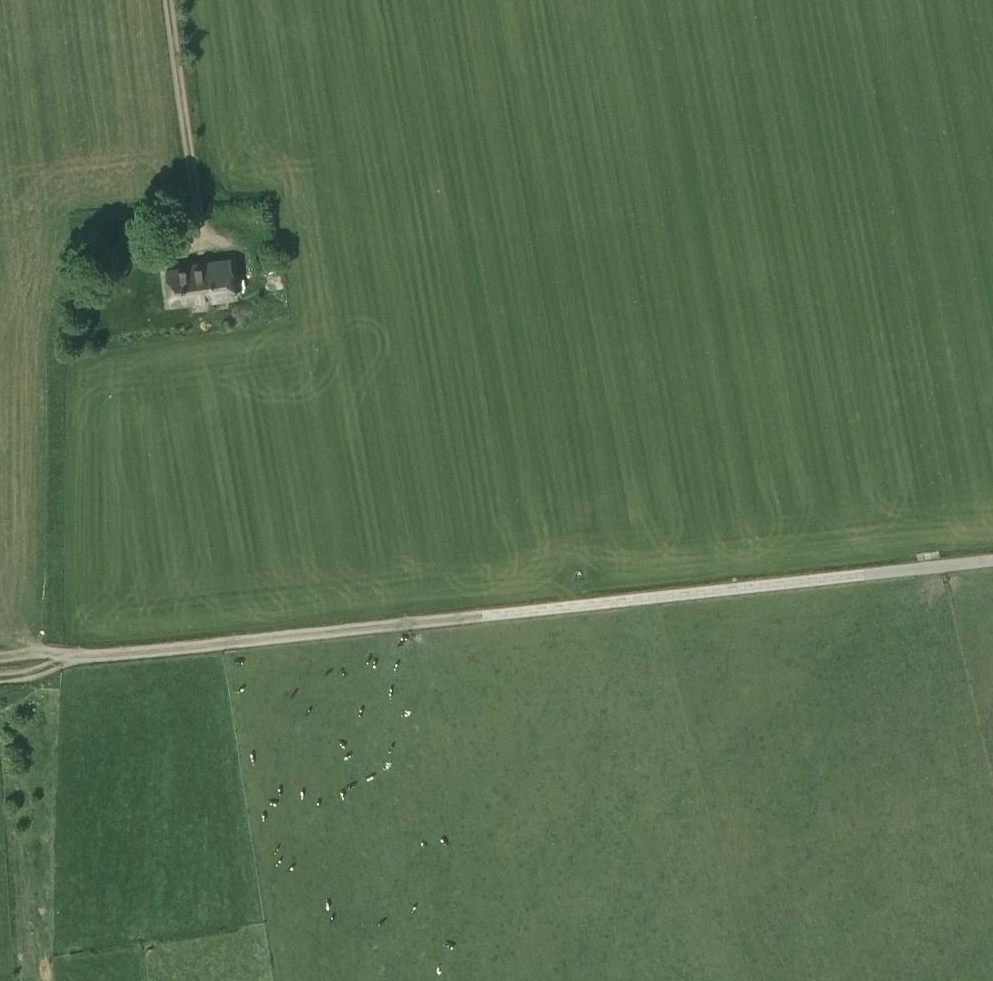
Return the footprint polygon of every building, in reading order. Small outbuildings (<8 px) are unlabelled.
[(190,266),(167,269),(172,303),(195,300),(196,302),(236,296),(230,258),(190,264),(190,266)]
